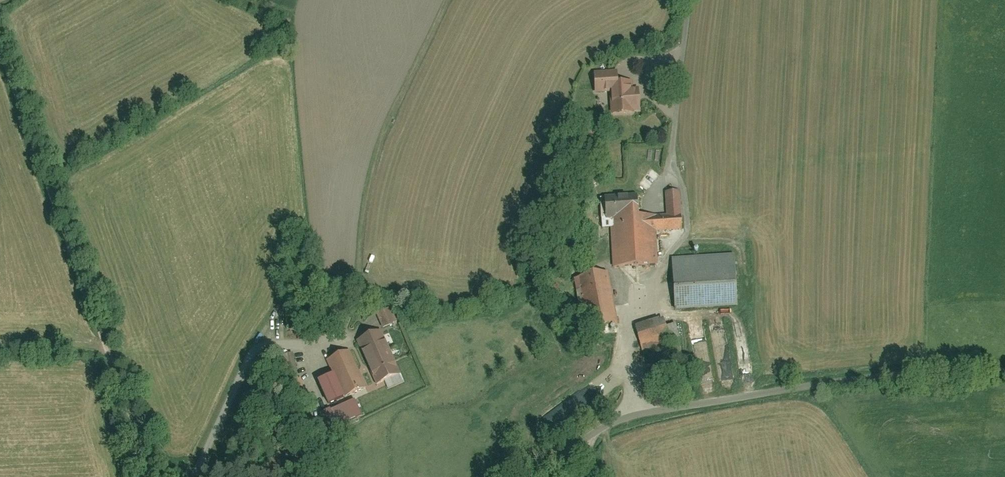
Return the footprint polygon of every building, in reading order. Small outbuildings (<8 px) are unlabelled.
[(635,92),(635,74),(599,74),(599,91),(614,91),(615,115),(636,115),(636,112),(643,112),(643,92),(635,92)] [(601,224),(614,224),(615,267),(659,266),(658,232),(685,231),(684,225),(683,194),(667,194),(668,214),(645,215),(645,198),(600,200),(601,224)] [(735,256),(672,260),(675,312),(738,308),(735,256)] [(610,274),(576,280),(585,332),(620,326),(610,274)] [(638,325),(643,349),(672,343),(668,319),(638,325)] [(379,332),(355,344),(377,387),(401,375),(379,332)] [(349,354),(329,364),(346,400),(366,391),(349,354)]
